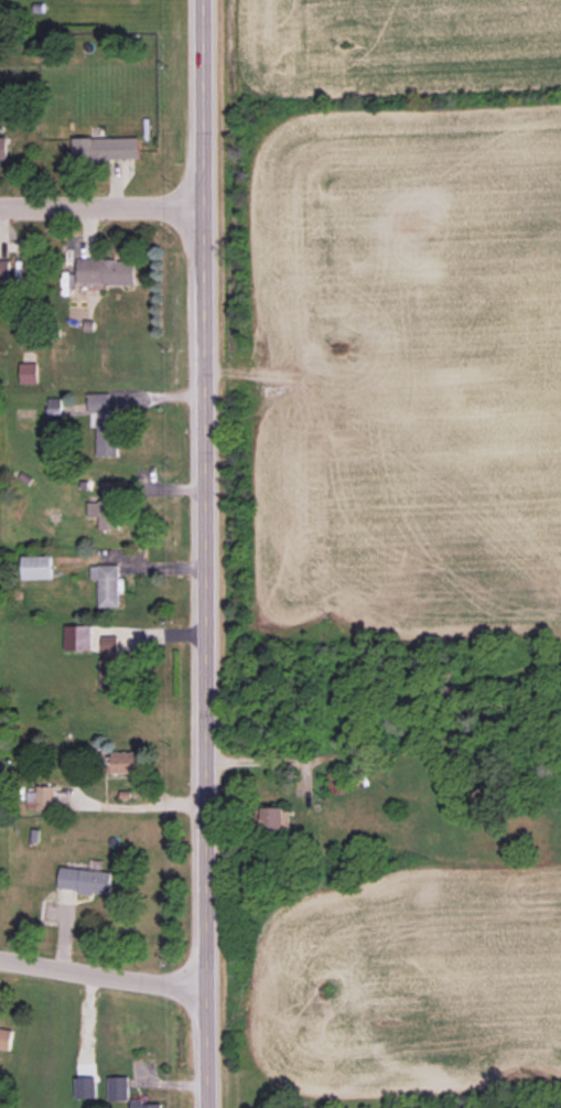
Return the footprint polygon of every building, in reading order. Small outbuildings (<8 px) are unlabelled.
[(9,159),(8,136),(0,136),(0,160),(9,159)] [(139,137),(74,138),(74,161),(140,160),(139,137)] [(10,283),(10,260),(0,259),(0,283),(10,283)] [(78,259),(77,283),(135,285),(135,260),(78,259)] [(97,456),(118,456),(118,419),(110,419),(110,393),(88,393),(88,412),(97,412),(97,456)] [(99,530),(122,529),(121,482),(100,482),(100,501),(87,502),(88,517),(99,516),(99,530)] [(52,555),(22,556),(23,579),(52,579),(52,555)] [(120,607),(118,565),(91,566),(91,579),(98,579),(99,607),(120,607)] [(65,650),(91,650),(91,625),(65,625),(65,650)] [(102,688),(122,688),(122,659),(118,659),(118,636),(101,637),(102,688)] [(113,752),(113,773),(141,773),(142,752),(113,752)] [(345,794),(346,771),(329,770),(328,792),(345,794)] [(28,787),(27,811),(55,812),(56,787),(28,787)] [(290,807),(259,808),(259,830),(290,829),(290,807)] [(112,893),(112,870),(60,868),(59,891),(112,893)] [(0,1027),(0,1049),(10,1051),(14,1030),(0,1027)] [(77,1098),(97,1098),(97,1077),(76,1078),(77,1098)] [(107,1077),(108,1100),(129,1100),(128,1077),(107,1077)] [(143,1099),(132,1099),(132,1107),(162,1107),(162,1103),(143,1104),(143,1099)]
